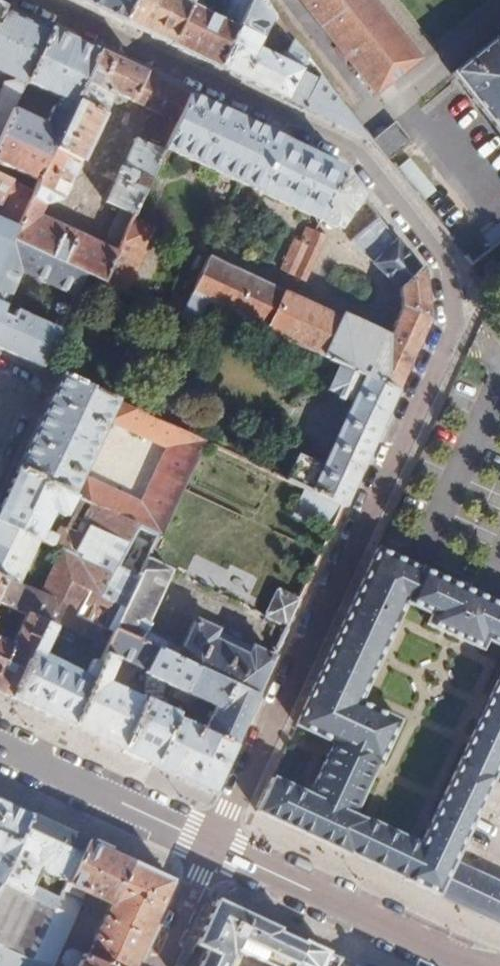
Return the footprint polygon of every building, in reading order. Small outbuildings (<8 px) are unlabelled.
[(132,0),(73,0),(85,6),(121,23),(132,0)] [(170,46),(189,7),(192,0),(132,0),(121,23),(142,33),(170,46)] [(217,68),(250,0),(229,0),(219,21),(189,7),(170,46),(188,55),(217,68)] [(369,138),(292,40),(282,60),(255,48),(271,14),(260,0),(250,0),(217,68),(251,84),(315,115),(369,138)] [(376,0),(303,0),(376,93),(422,57),(376,0)] [(3,7),(0,13),(0,70),(13,76),(11,80),(1,85),(0,87),(0,136),(12,110),(25,81),(49,29),(26,18),(3,7)] [(97,52),(66,38),(49,29),(25,81),(61,98),(57,107),(53,105),(44,125),(12,110),(0,136),(0,165),(37,182),(97,52)] [(451,73),(499,134),(499,35),(451,73)] [(123,65),(97,52),(37,182),(32,194),(10,241),(84,275),(100,283),(114,253),(35,217),(41,204),(60,201),(111,93),(123,65)] [(117,96),(125,99),(138,72),(131,68),(123,65),(111,93),(118,91),(120,94),(117,96)] [(104,203),(132,216),(165,146),(189,96),(149,77),(138,72),(125,99),(152,112),(138,142),(133,140),(104,203)] [(232,117),(189,96),(165,146),(242,183),(319,220),(343,170),(292,145),(232,117)] [(371,139),(386,160),(409,143),(394,122),(371,139)] [(418,201),(433,193),(414,156),(398,164),(418,201)] [(364,197),(343,170),(319,220),(341,230),(364,197)] [(10,241),(32,194),(0,179),(0,262),(10,241)] [(132,216),(114,253),(100,283),(164,312),(170,300),(137,285),(163,230),(132,216)] [(340,364),(396,391),(410,361),(428,321),(423,271),(383,220),(353,241),(402,289),(403,307),(389,338),(342,316),(339,321),(284,294),(277,291),(206,258),(186,300),(178,297),(173,295),(170,300),(164,312),(195,326),(207,303),(340,364)] [(302,236),(310,240),(306,247),(298,244),(293,241),(276,276),(289,282),(290,280),(301,285),(325,236),(314,231),(306,227),(302,236)] [(310,240),(302,236),(298,244),(306,247),(310,240)] [(0,262),(0,349),(7,353),(42,368),(58,331),(14,311),(11,318),(1,314),(20,271),(75,295),(84,275),(10,241),(0,262)] [(287,481),(344,507),(374,439),(387,411),(396,391),(340,364),(328,389),(353,401),(323,466),(298,454),(287,481)] [(75,497),(82,501),(157,536),(160,537),(204,442),(61,377),(36,430),(18,470),(75,497)] [(18,470),(6,496),(0,508),(0,522),(37,539),(60,550),(68,533),(59,528),(55,537),(44,532),(54,512),(65,517),(75,497),(18,470)] [(146,560),(157,536),(82,501),(68,533),(60,550),(58,556),(39,596),(53,602),(73,612),(110,629),(113,630),(146,560)] [(0,522),(0,578),(6,580),(15,585),(37,539),(0,522)] [(487,598),(378,548),(313,687),(296,725),(334,743),(380,764),(382,764),(401,722),(359,702),(406,602),(433,614),(429,624),(463,639),(470,625),(473,626),(487,598)] [(146,560),(113,630),(158,651),(196,669),(209,675),(257,698),(275,659),(251,649),(247,657),(215,642),(218,633),(194,622),(180,651),(143,633),(171,571),(146,560)] [(39,596),(27,590),(15,585),(6,580),(0,594),(0,604),(25,616),(29,618),(39,596)] [(288,629),(302,600),(278,590),(265,619),(288,629)] [(53,602),(39,596),(29,618),(43,624),(46,618),(53,602)] [(499,611),(499,604),(488,599),(487,598),(473,626),(470,625),(463,639),(481,648),(485,641),(499,611)] [(73,612),(53,602),(46,618),(99,643),(105,631),(108,632),(110,629),(73,612)] [(485,641),(499,649),(499,611),(485,641)] [(10,698),(31,651),(43,624),(29,618),(25,616),(11,646),(0,641),(0,694),(10,698)] [(70,726),(113,630),(110,629),(108,632),(105,631),(99,643),(84,676),(62,723),(70,726)] [(158,651),(113,630),(70,726),(93,737),(122,751),(144,701),(107,684),(116,663),(122,661),(148,673),(158,651)] [(31,651),(10,698),(51,717),(72,671),(31,651)] [(196,669),(158,651),(148,673),(147,675),(144,701),(122,751),(136,757),(154,765),(175,718),(176,715),(162,708),(166,699),(161,696),(164,683),(185,693),(196,669)] [(209,675),(196,669),(185,693),(198,700),(209,675)] [(51,717),(62,723),(84,676),(72,671),(51,717)] [(214,793),(257,698),(209,675),(198,700),(215,708),(204,732),(175,718),(154,765),(177,776),(214,793)] [(490,698),(499,703),(499,678),(490,698)] [(490,698),(479,721),(499,731),(499,703),(490,698)] [(499,926),(499,886),(454,864),(499,767),(499,731),(479,721),(432,822),(439,826),(435,835),(428,831),(420,847),(365,821),(363,822),(354,818),(374,775),(328,755),(310,794),(272,777),(255,813),(346,855),(348,852),(374,864),(406,879),(404,882),(499,926)] [(374,775),(380,764),(334,743),(328,755),(374,775)] [(31,817),(0,802),(0,883),(31,817)] [(31,817),(0,883),(55,910),(59,901),(28,886),(38,866),(48,874),(67,883),(87,843),(57,829),(54,828),(31,817)] [(439,826),(432,822),(428,831),(435,835),(439,826)] [(39,965),(54,965),(87,896),(111,907),(87,959),(73,952),(65,953),(61,962),(63,965),(134,965),(172,882),(125,860),(87,843),(67,883),(59,901),(55,910),(0,883),(0,948),(39,965)] [(279,931),(215,902),(198,940),(195,947),(207,952),(232,963),(230,965),(293,965),(303,945),(277,934),(279,931)] [(304,942),(303,945),(293,965),(339,965),(342,960),(304,942)] [(0,948),(0,965),(39,965),(0,948)] [(232,963),(207,952),(201,965),(230,965),(232,963)]
